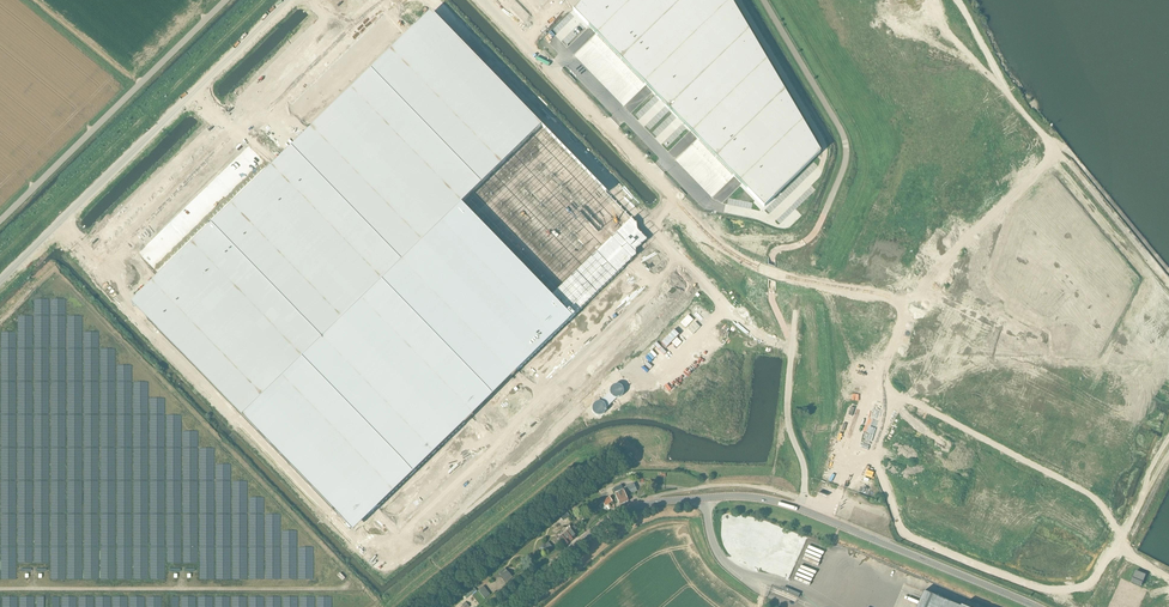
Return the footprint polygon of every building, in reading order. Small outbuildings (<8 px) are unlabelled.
[(573,10),(583,0),(563,0),(573,10)] [(573,10),(596,34),(574,55),(624,107),(646,85),(698,139),(675,160),(712,198),(734,176),(764,207),(821,152),(731,0),(583,0),(573,10)] [(154,281),(131,302),(340,517),(353,530),(362,521),(512,375),(630,262),(652,240),(431,12),(406,37),(154,281)] [(592,407),(591,409),(592,411),(592,412),(593,414),(595,415),(597,416),(598,416),(600,416),(602,415),(604,414),(605,413),(606,412),(606,410),(606,408),(616,398),(618,398),(620,398),(621,397),(623,396),(624,394),(624,393),(625,391),(624,389),(624,387),(622,386),(621,384),(619,384),(617,383),(616,383),(614,384),(612,385),(611,386),(610,388),(609,390),(609,392),(600,401),(598,401),(596,402),(595,402),(593,404),(592,405),(592,407)] [(622,485),(613,489),(615,492),(619,502),(620,505),(629,501),(628,498),(627,498),(626,496),(625,493),(624,491),(622,485)] [(631,485),(625,487),(628,495),(630,494),(634,492),(631,485)] [(605,506),(613,501),(609,496),(602,501),(602,502),(605,506)] [(582,522),(585,520),(591,516),(589,513),(583,517),(583,516),(580,518),(582,522)] [(566,546),(571,542),(575,538),(574,536),(575,535),(573,532),(577,529),(575,526),(571,529),(564,534),(558,539),(554,542),(557,545),(561,542),(563,545),(565,544),(566,546)] [(544,553),(548,550),(544,544),(539,547),(544,553)] [(506,583),(513,577),(508,571),(500,577),(506,583)] [(1136,571),(1131,582),(1141,586),(1146,575),(1136,571)] [(483,586),(477,591),(485,599),(490,595),(483,586)] [(473,587),(464,595),(466,598),(476,590),(473,587)] [(798,598),(800,594),(797,592),(787,588),(785,587),(784,591),(798,598)] [(917,606),(960,606),(959,606),(923,591),(917,606)]
